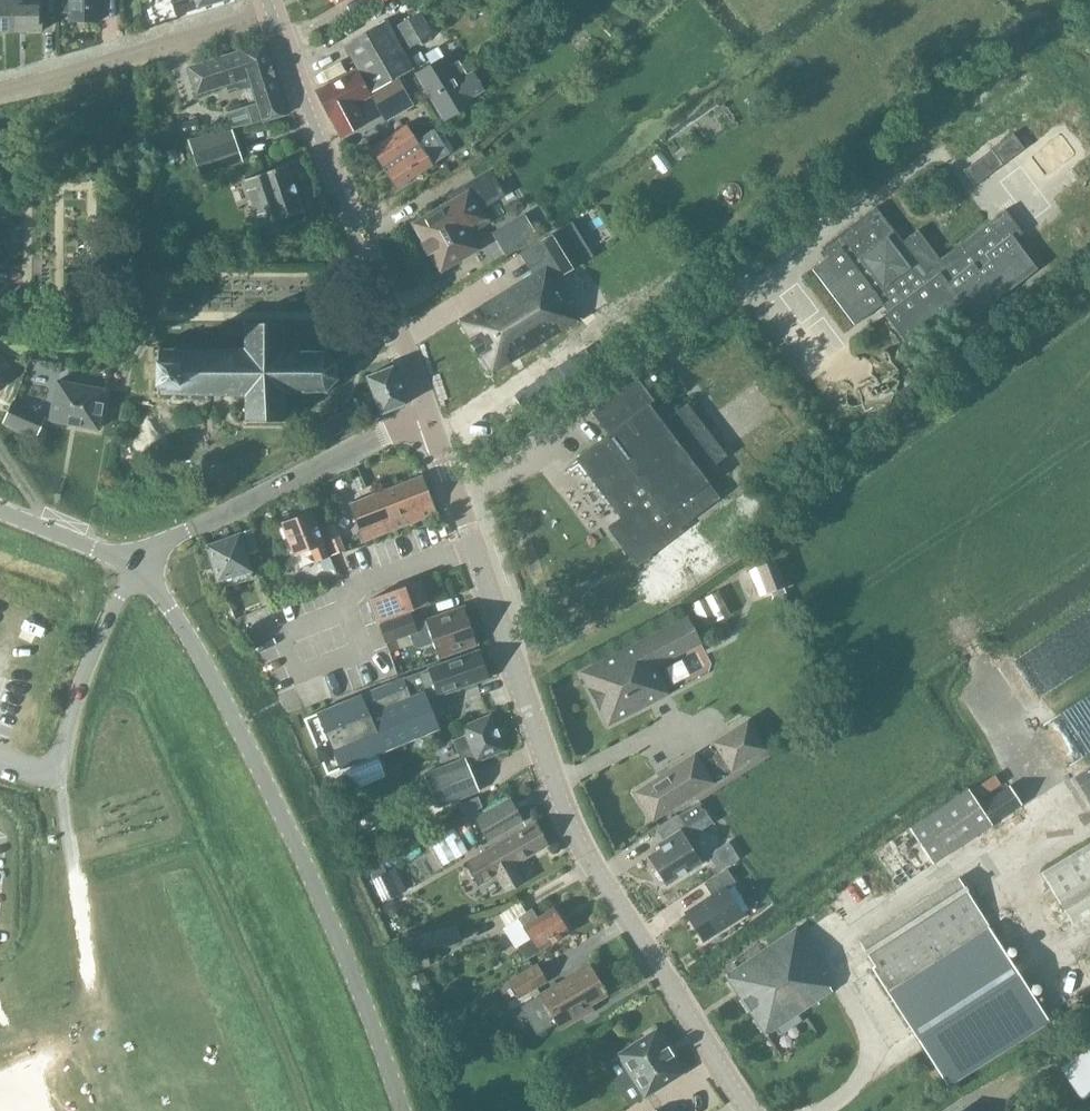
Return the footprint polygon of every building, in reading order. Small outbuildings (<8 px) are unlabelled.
[(12,0),(0,0),(0,31),(13,31),(12,0)] [(13,31),(41,31),(41,0),(12,0),(13,31)] [(61,12),(68,12),(68,19),(99,21),(99,0),(62,0),(61,12)] [(176,16),(186,13),(229,0),(172,0),(176,16)] [(421,12),(396,27),(408,47),(433,32),(421,12)] [(356,68),(320,88),(330,106),(325,109),(339,139),(366,124),(356,106),(371,97),(381,114),(409,98),(397,77),(413,68),(386,19),(343,44),(356,68)] [(255,103),(226,111),(231,127),(254,122),(255,124),(263,122),(285,115),(264,44),(187,67),(195,94),(227,84),(229,89),(240,85),(241,89),(251,86),(255,103)] [(469,98),(483,89),(472,70),(466,74),(457,60),(449,65),(438,47),(424,55),(430,65),(416,74),(444,120),(472,103),(469,98)] [(200,133),(197,120),(166,126),(169,139),(200,133)] [(406,124),(370,148),(396,187),(436,160),(431,153),(444,144),(423,126),(412,133),(406,124)] [(186,138),(200,176),(243,160),(231,129),(186,138)] [(1006,131),(959,168),(974,187),(1021,149),(1006,131)] [(1021,154),(1034,172),(1064,151),(1051,132),(1021,154)] [(243,179),(258,226),(302,212),(287,165),(243,179)] [(848,226),(747,302),(788,357),(797,350),(804,360),(797,366),(817,392),(827,384),(850,415),(963,330),(948,310),(958,303),(935,272),(967,247),(906,166),(840,216),(848,226)] [(439,208),(413,223),(424,242),(422,243),(428,253),(429,252),(441,272),(479,250),(470,235),(467,230),(485,220),(477,206),(498,194),(490,179),(495,176),(491,170),(446,196),(450,202),(439,208)] [(492,232),(499,244),(506,256),(538,237),(524,214),(492,232)] [(562,228),(543,241),(556,262),(576,249),(562,228)] [(546,264),(458,319),(492,374),(578,321),(567,303),(569,302),(546,264)] [(162,344),(158,343),(158,348),(154,348),(154,352),(158,352),(158,389),(157,389),(154,389),(154,393),(158,393),(158,397),(162,397),(162,393),(175,393),(174,397),(178,397),(178,393),(189,393),(189,397),(193,397),(193,393),(206,394),(206,398),(209,398),(209,393),(218,394),(218,398),(222,398),(222,394),(232,394),(232,398),(235,398),(235,394),(246,394),(246,419),(243,422),(246,425),(248,422),(282,423),(285,425),(288,422),(284,420),(285,390),(288,390),(288,395),(292,395),(292,391),(323,391),(324,395),(327,394),(326,390),(335,381),(338,382),(339,379),(336,377),(334,366),(338,365),(337,361),(333,362),(322,353),(324,349),(322,348),(319,352),(291,352),(291,348),(286,348),(286,352),(282,352),(282,326),(285,324),(282,321),(279,324),(246,323),(243,320),(240,323),(244,326),(244,349),(235,349),(235,345),(232,345),(232,349),(222,348),(222,344),(219,344),(219,349),(208,349),(208,344),(205,344),(205,348),(192,348),(193,344),(189,344),(189,348),(177,348),(177,344),(174,344),(174,348),(162,348),(162,344)] [(571,378),(593,361),(584,349),(563,364),(571,378)] [(367,376),(381,414),(407,404),(402,393),(407,391),(399,370),(394,371),(392,366),(367,376)] [(49,421),(98,429),(105,389),(56,380),(49,421)] [(593,413),(610,435),(576,460),(622,519),(610,529),(636,563),(658,546),(681,529),(679,525),(716,497),(705,482),(706,482),(700,475),(726,457),(686,402),(660,422),(648,406),(653,403),(636,381),(593,413)] [(537,405),(526,388),(515,396),(526,413),(537,405)] [(13,401),(4,422),(36,436),(45,415),(13,401)] [(350,504),(365,540),(434,513),(419,477),(350,504)] [(295,556),(311,550),(316,562),(328,557),(310,511),(282,522),(295,556)] [(319,526),(323,536),(336,530),(332,521),(319,526)] [(240,533),(240,534),(205,545),(217,581),(252,570),(249,561),(260,558),(251,530),(240,533)] [(757,568),(767,592),(785,585),(775,561),(757,568)] [(427,604),(417,580),(369,598),(379,623),(427,604)] [(414,625),(410,614),(380,626),(386,642),(410,633),(414,645),(418,646),(433,641),(438,656),(476,642),(463,607),(425,620),(426,621),(414,625)] [(657,667),(701,644),(687,617),(581,672),(609,726),(671,694),(657,667)] [(487,674),(479,650),(428,668),(429,668),(419,672),(401,678),(409,696),(424,690),(426,695),(487,674)] [(361,693),(304,717),(327,773),(439,726),(426,695),(424,690),(409,696),(401,678),(401,677),(361,693)] [(1034,791),(1089,758),(1089,694),(1006,742),(1034,791)] [(452,738),(461,759),(465,757),(467,761),(475,758),(476,760),(505,749),(490,714),(463,725),(466,733),(452,738)] [(765,749),(747,720),(714,742),(732,770),(765,749)] [(636,791),(654,819),(713,783),(696,754),(636,791)] [(377,756),(352,766),(329,776),(335,791),(358,782),(360,786),(386,776),(377,756)] [(425,774),(439,806),(478,790),(467,761),(465,757),(461,759),(425,774)] [(1009,784),(980,804),(993,823),(1022,804),(1009,784)] [(476,819),(489,840),(522,821),(510,799),(476,819)] [(699,802),(678,815),(683,822),(687,828),(694,823),(708,814),(699,802)] [(662,847),(649,856),(657,868),(654,873),(659,881),(666,881),(667,883),(700,862),(681,833),(687,829),(687,828),(678,815),(658,828),(665,840),(659,843),(662,847)] [(535,821),(467,861),(480,883),(496,874),(506,891),(524,880),(514,863),(548,844),(535,821)] [(712,852),(708,855),(719,872),(740,858),(728,841),(726,842),(712,852)] [(1041,873),(1069,919),(1089,906),(1089,843),(1041,873)] [(686,911),(704,940),(744,915),(727,888),(736,882),(728,869),(706,883),(713,894),(686,911)] [(386,872),(373,878),(381,895),(397,888),(389,870),(386,872)] [(958,878),(859,940),(875,966),(872,968),(888,992),(948,1085),(1049,1021),(958,878)] [(519,917),(505,927),(526,960),(570,932),(554,907),(538,917),(533,908),(519,917)] [(423,935),(397,941),(404,972),(430,965),(426,949),(459,941),(455,925),(423,934),(423,935)] [(831,990),(821,974),(826,971),(796,926),(725,974),(766,1034),(831,990)] [(547,981),(537,964),(510,979),(520,996),(547,981)] [(607,994),(590,964),(540,993),(542,997),(524,1007),(540,1034),(558,1023),(561,1028),(582,1016),(579,1010),(607,994)] [(618,1052),(645,1095),(683,1072),(656,1029),(618,1052)] [(1081,1101),(1089,1095),(1089,1067),(1083,1058),(1061,1073),(1081,1101)]
